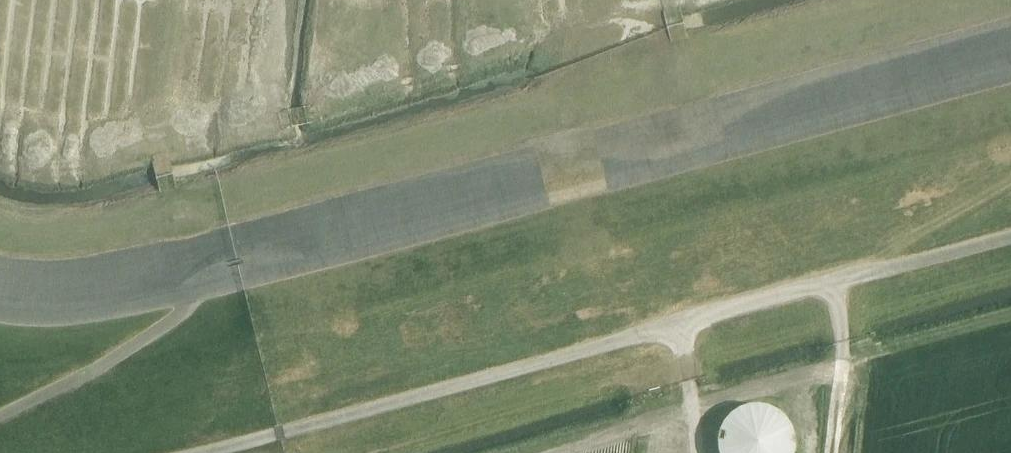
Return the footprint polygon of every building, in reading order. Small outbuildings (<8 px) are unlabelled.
[(792,449),(793,442),(792,436),(791,430),(788,424),(784,418),(780,414),(774,410),(768,407),(762,406),(756,405),(749,406),(743,407),(737,410),(731,414),(727,418),(723,424),(720,430),(719,436),(718,442),(719,449),(720,452),(791,452),(792,449)]
